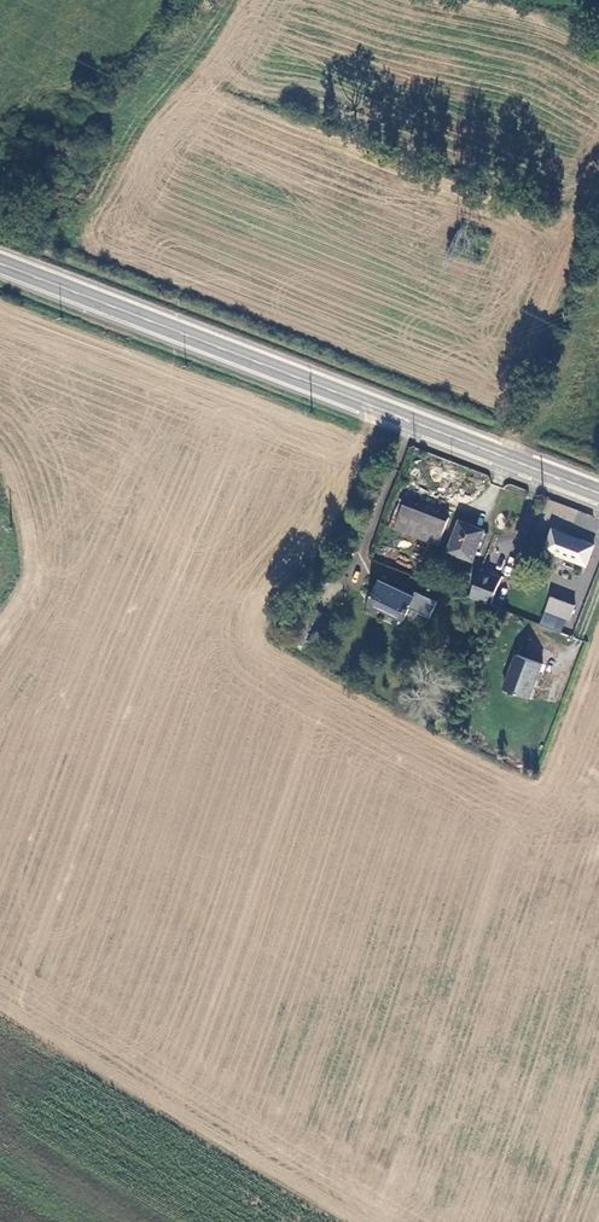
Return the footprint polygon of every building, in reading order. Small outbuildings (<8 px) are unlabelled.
[(388,527),(394,528),(405,500),(399,498),(388,527)] [(448,516),(405,500),(394,528),(437,545),(448,516)] [(458,521),(446,551),(472,562),(483,531),(458,521)] [(593,545),(551,529),(543,550),(585,566),(593,545)] [(478,569),(469,597),(490,605),(500,577),(478,569)] [(402,618),(413,596),(379,580),(365,609),(375,615),(379,607),(402,618)] [(552,628),(557,615),(566,618),(568,619),(574,605),(550,596),(540,624),(552,628)] [(305,604),(299,617),(315,624),(321,612),(305,604)] [(557,615),(552,628),(560,632),(566,618),(557,615)] [(317,625),(315,624),(299,617),(292,632),(310,640),(317,625)] [(544,665),(516,653),(503,687),(529,698),(544,665)]
